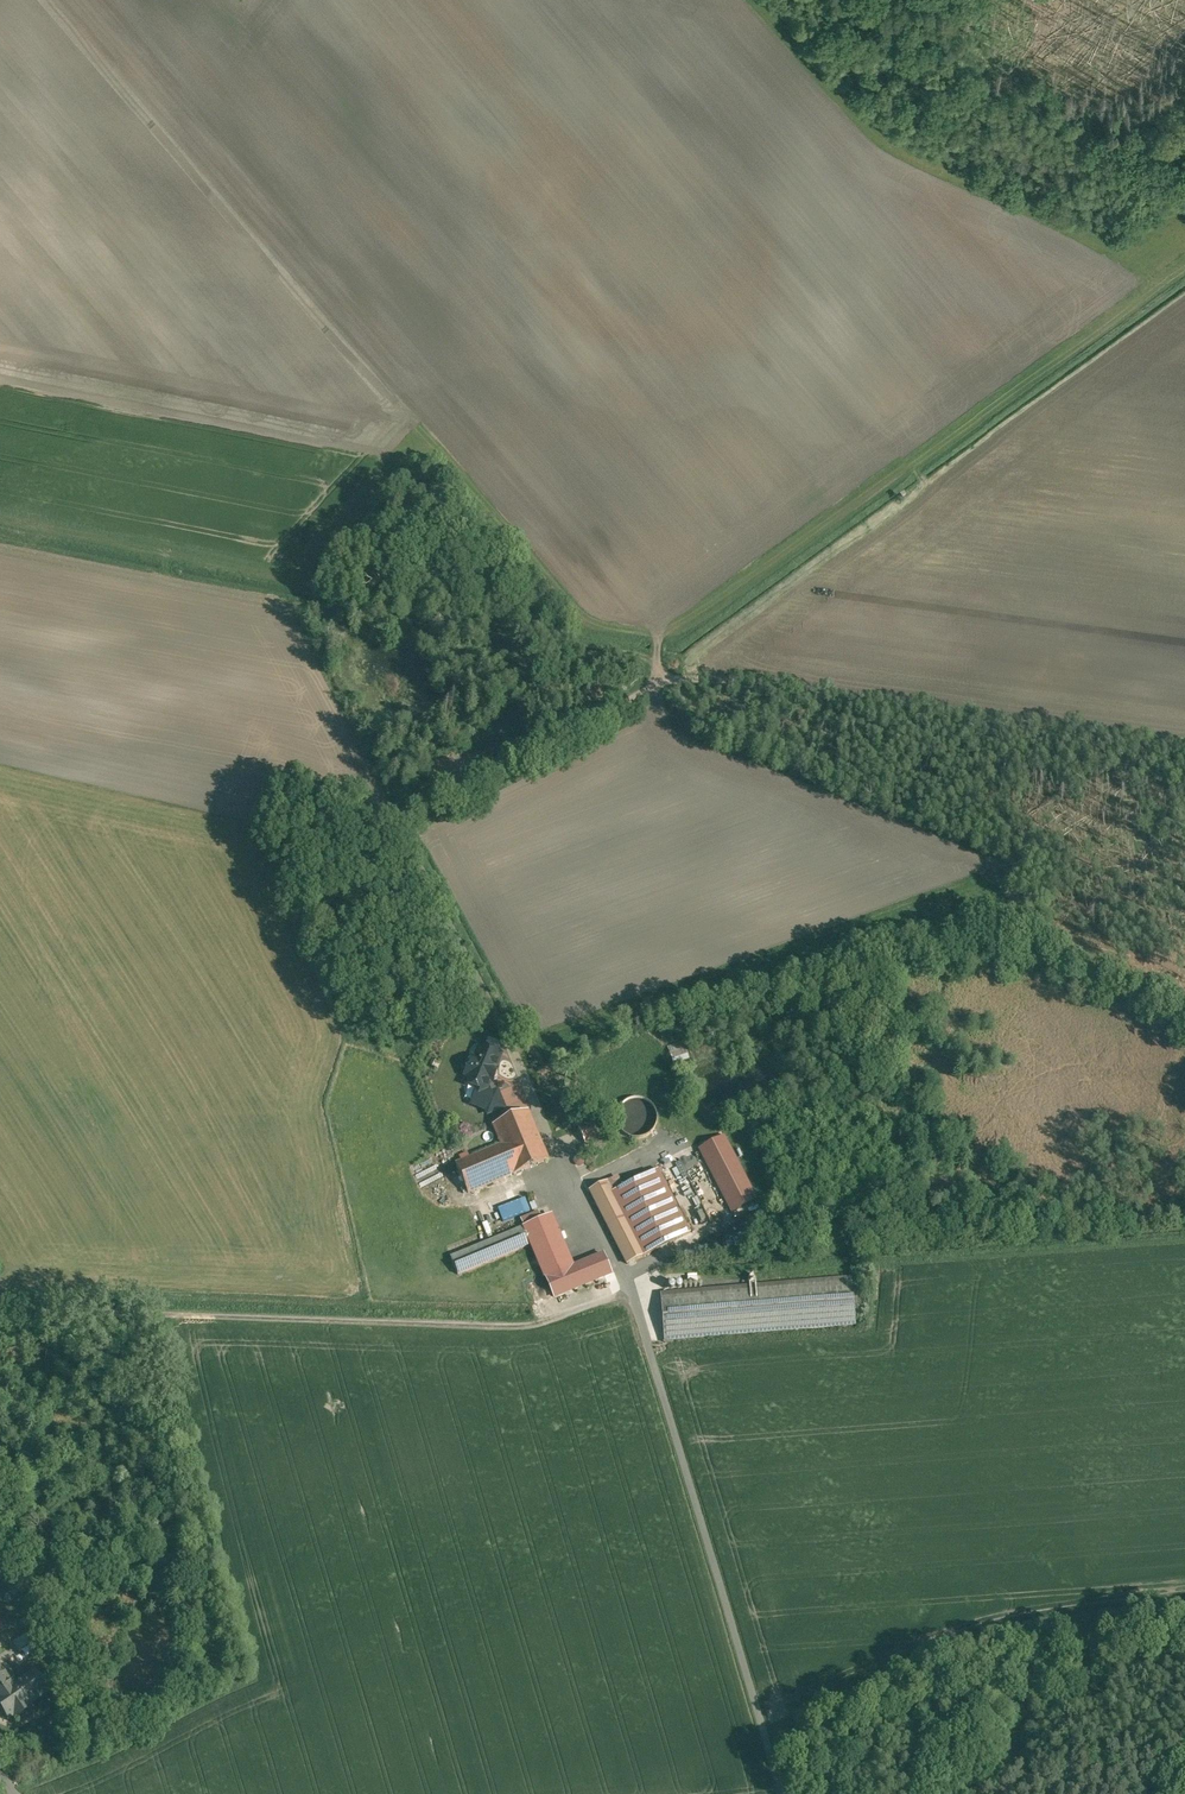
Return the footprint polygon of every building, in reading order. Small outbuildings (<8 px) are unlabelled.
[(503,1049),(476,1039),(461,1083),(488,1092),(503,1049)] [(680,1040),(665,1047),(674,1067),(689,1060),(680,1040)] [(655,1125),(655,1122),(655,1117),(653,1113),(651,1109),(649,1106),(646,1104),(642,1101),(638,1100),(632,1100),(629,1100),(624,1102),(621,1104),(617,1107),(614,1111),(613,1115),(612,1119),(612,1122),(612,1127),(613,1130),(615,1134),(619,1138),(621,1140),(626,1142),(630,1143),(635,1144),(638,1143),(643,1142),(646,1139),(649,1137),(652,1133),(654,1130),(655,1125)] [(513,1179),(548,1164),(528,1115),(493,1130),(501,1149),(456,1168),(468,1197),(513,1178),(513,1179)] [(756,1198),(726,1136),(703,1147),(733,1209),(756,1198)] [(590,1194),(627,1266),(690,1234),(658,1170),(622,1188),(618,1180),(590,1194)] [(570,1262),(549,1213),(442,1258),(453,1282),(527,1250),(549,1302),(611,1275),(596,1251),(570,1262)] [(852,1281),(663,1297),(667,1342),(855,1327),(852,1281)] [(0,1677),(0,1708),(11,1725),(35,1708),(33,1704),(50,1692),(35,1669),(15,1683),(8,1672),(0,1677)]
